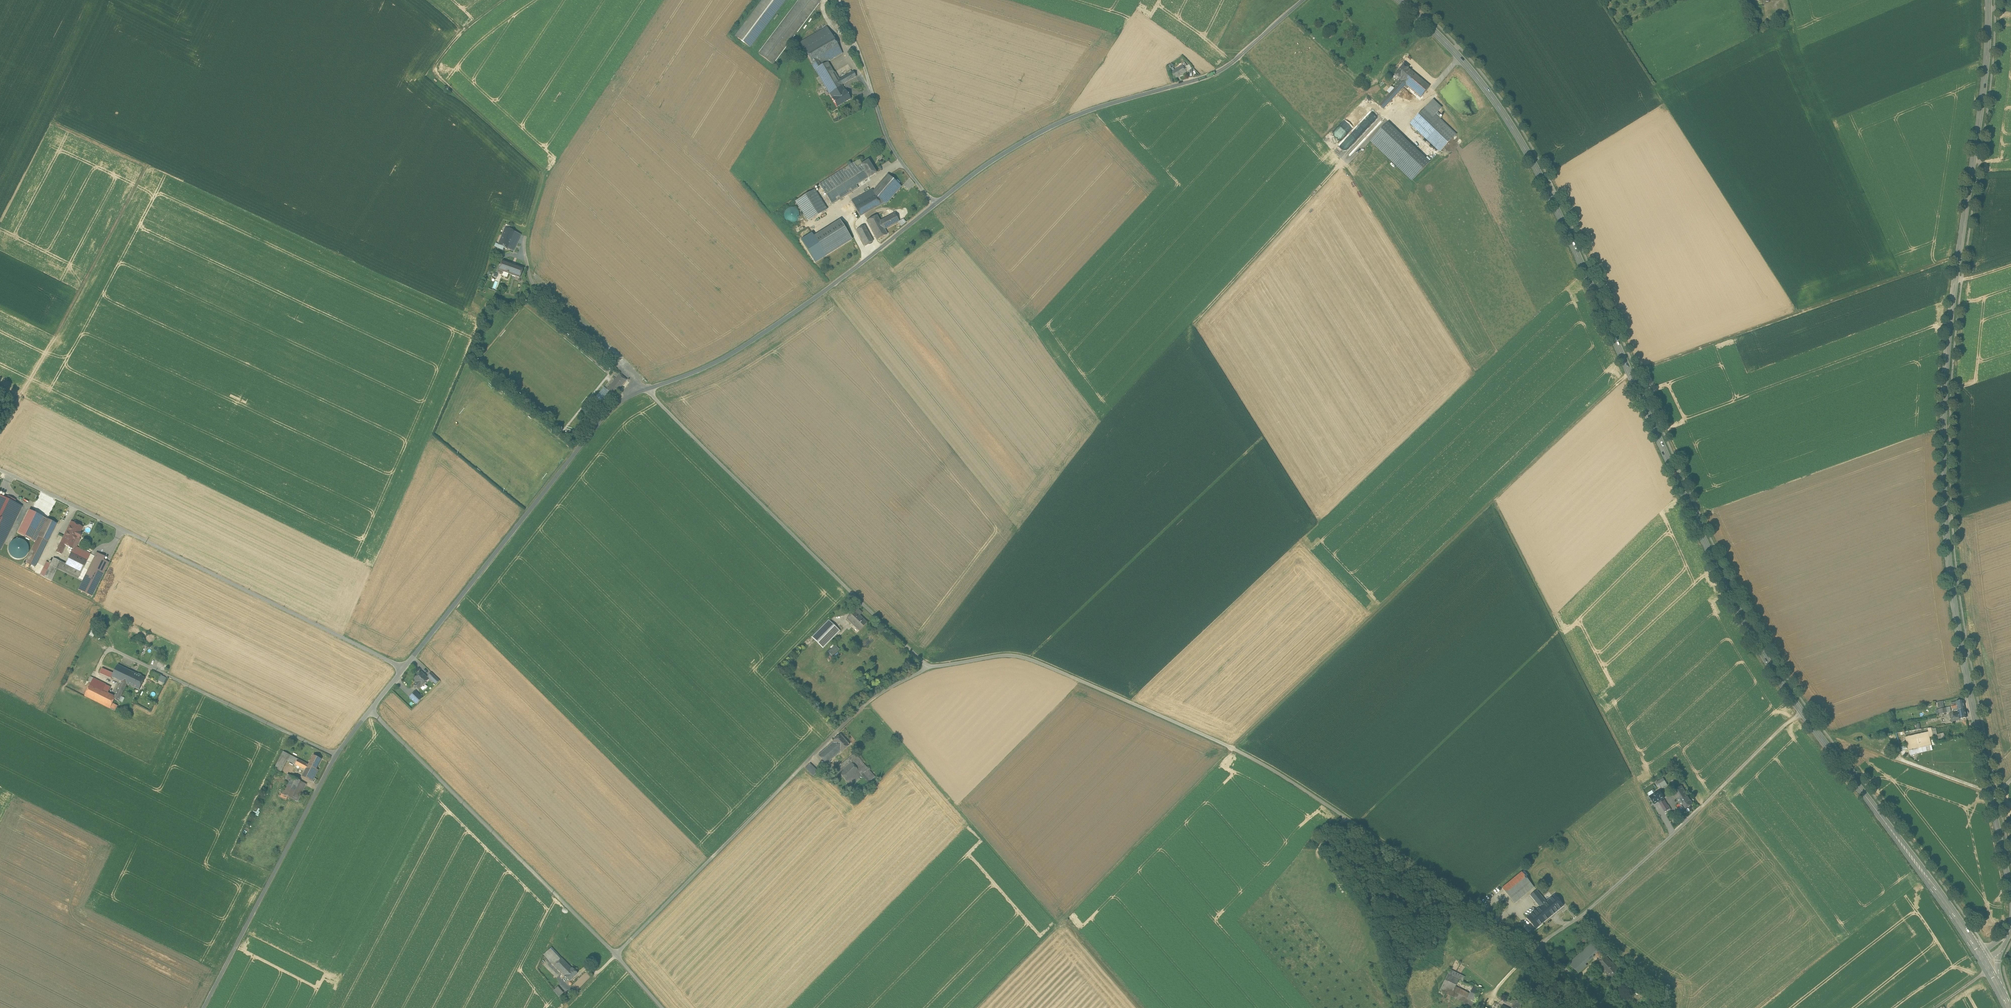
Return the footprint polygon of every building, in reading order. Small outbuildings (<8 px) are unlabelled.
[(736,36),(749,47),(785,0),(763,0),(736,36)] [(759,54),(772,64),(820,0),(799,0),(759,54)] [(842,53),(827,27),(800,43),(812,63),(817,60),(824,56),(827,62),(827,61),(842,53)] [(824,56),(817,60),(820,65),(827,62),(824,56)] [(820,65),(817,60),(812,63),(819,76),(822,79),(827,76),(820,65)] [(827,62),(820,65),(827,76),(834,72),(827,61),(827,62)] [(1409,69),(1404,64),(1395,75),(1402,81),(1405,83),(1406,84),(1415,74),(1409,69)] [(1187,72),(1183,65),(1182,66),(1171,72),(1175,79),(1187,72)] [(827,76),(822,79),(824,83),(830,93),(842,86),(841,85),(839,80),(834,72),(827,76)] [(853,72),(839,80),(841,85),(856,77),(853,72)] [(1430,86),(1415,74),(1406,84),(1421,97),(1430,86)] [(1390,93),(1379,105),(1383,109),(1400,91),(1399,90),(1405,83),(1402,81),(1395,88),(1390,93)] [(842,86),(830,93),(833,98),(832,98),(837,107),(851,99),(846,90),(845,91),(842,86)] [(1433,100),(1411,124),(1440,151),(1456,134),(1435,114),(1441,108),(1433,100)] [(1429,162),(1388,123),(1371,140),(1412,180),(1429,162)] [(876,173),(868,160),(860,165),(868,177),(869,178),(876,173)] [(861,165),(856,168),(853,163),(819,184),(832,204),(858,188),(856,185),(868,177),(861,165)] [(887,175),(873,191),(881,205),(898,184),(887,175)] [(909,178),(903,185),(909,190),(914,184),(909,178)] [(872,189),(851,201),(860,216),(881,205),(873,191),(872,189)] [(814,190),(796,202),(808,221),(827,209),(814,190)] [(799,218),(799,215),(799,212),(797,210),(794,208),(792,208),(789,208),(786,210),(785,212),(784,215),(785,218),(786,221),(789,222),(792,223),(795,222),(797,220),(799,218)] [(895,213),(880,221),(882,225),(892,220),(897,217),(895,213)] [(877,215),(866,221),(872,231),(882,225),(880,221),(877,215)] [(816,240),(842,224),(839,220),(814,236),(816,240)] [(882,225),(872,231),(877,240),(887,234),(884,229),(894,224),(892,220),(882,225)] [(851,239),(842,224),(816,240),(826,255),(851,239)] [(864,226),(856,230),(865,246),(873,241),(864,226)] [(799,232),(802,237),(810,232),(808,227),(799,232)] [(506,228),(499,244),(513,251),(520,234),(512,230),(506,228)] [(523,268),(502,260),(498,272),(503,274),(504,272),(520,278),(523,268)] [(621,375),(613,385),(612,384),(607,390),(610,392),(614,396),(626,380),(621,375)] [(619,375),(612,384),(613,385),(621,375),(619,375)] [(602,401),(610,392),(607,390),(604,387),(596,397),(602,401)] [(0,496),(0,550),(22,506),(0,496)] [(43,517),(29,510),(18,532),(31,539),(43,517)] [(43,517),(31,539),(36,541),(38,537),(47,519),(43,517)] [(47,519),(38,537),(47,541),(56,523),(47,519)] [(82,527),(71,522),(66,532),(77,538),(82,527)] [(73,549),(65,564),(53,558),(50,564),(46,562),(40,575),(51,580),(57,568),(78,579),(86,562),(87,562),(90,554),(76,547),(80,540),(77,539),(77,538),(66,532),(56,552),(61,554),(66,545),(73,549)] [(47,541),(38,537),(36,541),(31,550),(41,555),(47,541)] [(28,553),(28,549),(28,545),(25,542),(22,539),(18,539),(14,540),(11,542),(9,545),(8,549),(9,553),(11,556),(15,558),(18,559),(22,558),(26,556),(28,553)] [(41,555),(31,550),(26,562),(35,566),(41,555)] [(95,596),(109,561),(105,560),(107,556),(95,552),(80,590),(95,596)] [(81,576),(84,578),(89,568),(86,566),(81,576)] [(862,612),(857,607),(846,618),(859,631),(867,622),(860,615),(862,612)] [(829,620),(812,637),(823,647),(840,631),(829,620)] [(835,645),(828,651),(832,656),(839,650),(835,645)] [(131,671),(118,665),(113,674),(112,676),(112,677),(122,681),(125,683),(131,671)] [(113,674),(102,669),(100,673),(111,678),(112,677),(112,676),(113,674)] [(125,683),(127,684),(133,687),(139,690),(145,678),(141,676),(141,675),(139,674),(138,674),(131,671),(125,683)] [(421,672),(414,679),(417,682),(421,686),(428,679),(421,672)] [(436,677),(431,673),(428,676),(432,681),(436,677)] [(106,684),(94,678),(91,683),(90,684),(103,691),(106,685),(106,684)] [(127,684),(125,683),(122,681),(114,696),(116,697),(115,700),(119,701),(127,684)] [(103,691),(90,684),(85,696),(110,709),(113,703),(115,700),(116,697),(114,696),(108,693),(103,691)] [(422,698),(415,692),(410,697),(416,704),(422,698)] [(1963,700),(1952,703),(1953,705),(1951,705),(1952,707),(1951,707),(1952,707),(1952,709),(1954,709),(1955,711),(1958,710),(1965,709),(1963,700)] [(1965,709),(1958,710),(1958,713),(1953,714),(1954,718),(1959,717),(1960,719),(1966,718),(1965,709)] [(1928,732),(1929,736),(1937,734),(1936,730),(1932,731),(1931,727),(1928,728),(1928,731),(1928,732)] [(1928,731),(1917,734),(1920,748),(1932,745),(1931,745),(1929,736),(1928,732),(1928,731)] [(840,734),(832,741),(833,742),(841,751),(841,752),(849,745),(840,734)] [(1917,734),(1905,737),(1909,751),(1920,748),(1917,734)] [(833,742),(818,755),(826,764),(841,751),(833,742)] [(290,755),(283,751),(280,757),(287,760),(290,755)] [(854,753),(843,764),(846,767),(851,762),(862,775),(868,769),(854,753)] [(298,759),(290,755),(287,760),(295,764),(298,759)] [(321,759),(314,755),(312,758),(311,758),(310,760),(310,761),(308,765),(316,769),(321,759)] [(280,757),(275,768),(281,771),(287,760),(280,757)] [(308,765),(298,759),(295,764),(306,770),(308,765)] [(846,767),(839,773),(850,785),(862,775),(851,762),(846,767)] [(818,771),(810,763),(805,768),(813,776),(818,771)] [(843,764),(836,769),(839,773),(846,767),(843,764)] [(306,770),(302,776),(314,783),(316,779),(314,778),(318,770),(316,769),(308,765),(306,770)] [(868,769),(862,775),(868,782),(875,777),(868,769)] [(290,781),(288,780),(287,782),(282,794),(288,797),(291,798),(292,799),(300,780),(292,776),(290,781)] [(300,780),(292,799),(298,802),(307,784),(300,780)] [(1693,804),(1682,786),(1672,792),(1682,807),(1679,809),(1681,813),(1685,811),(1684,809),(1693,804)] [(1659,790),(1650,797),(1654,804),(1659,801),(1663,798),(1664,798),(1659,790)] [(1667,804),(1663,798),(1659,801),(1662,807),(1667,804)] [(1521,872),(1502,888),(1511,898),(1530,882),(1521,872)] [(1530,882),(1511,898),(1515,903),(1534,887),(1530,882)] [(1546,902),(1536,890),(1532,894),(1542,905),(1546,902)] [(1542,905),(1532,894),(1530,895),(1539,907),(1542,905)] [(1554,895),(1546,902),(1555,913),(1563,906),(1554,895)] [(1539,907),(1526,918),(1535,929),(1555,913),(1546,902),(1542,905),(1539,907)] [(562,958),(551,947),(542,957),(552,968),(554,966),(562,958)] [(1606,956),(1598,963),(1606,972),(1614,965),(1606,956)] [(572,968),(562,958),(554,966),(564,976),(572,968)] [(1581,970),(1572,960),(1568,963),(1577,970),(1579,972),(1581,970)] [(1614,965),(1606,972),(1612,979),(1620,972),(1614,965)] [(572,968),(564,976),(569,981),(578,973),(572,968)] [(1470,993),(1467,998),(1450,989),(1452,984),(1455,978),(1462,982),(1464,977),(1450,970),(1448,974),(1442,985),(1474,1001),(1475,1002),(1481,989),(1476,986),(1471,983),(1469,986),(1473,987),(1470,993)] [(1591,973),(1585,978),(1589,983),(1595,978),(1591,973)] [(1470,993),(1452,984),(1450,989),(1467,998),(1470,993)] [(1466,997),(1442,985),(1440,990),(1464,1002),(1466,997)] [(1627,996),(1620,990),(1617,993),(1624,999),(1627,996)] [(1511,1007),(1519,1007),(1522,1003),(1516,1000),(1511,1007)]
